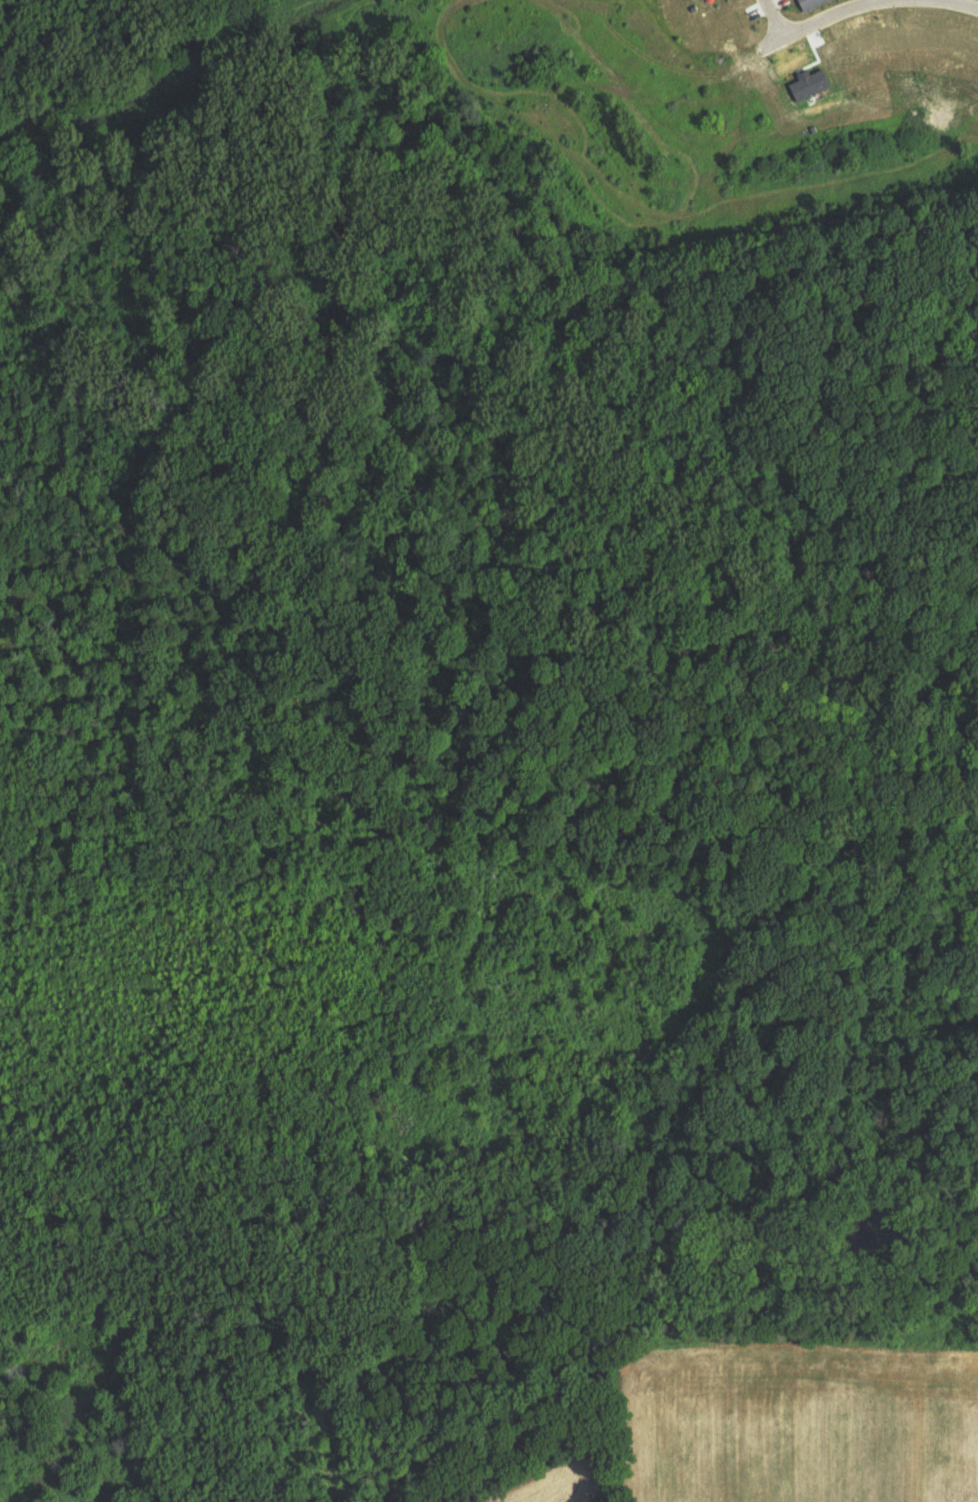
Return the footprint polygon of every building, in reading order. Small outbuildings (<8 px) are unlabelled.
[(800,11),(821,0),(794,0),(800,11)] [(806,72),(804,67),(792,72),(795,78),(785,82),(791,99),(828,85),(820,66),(806,72)]
